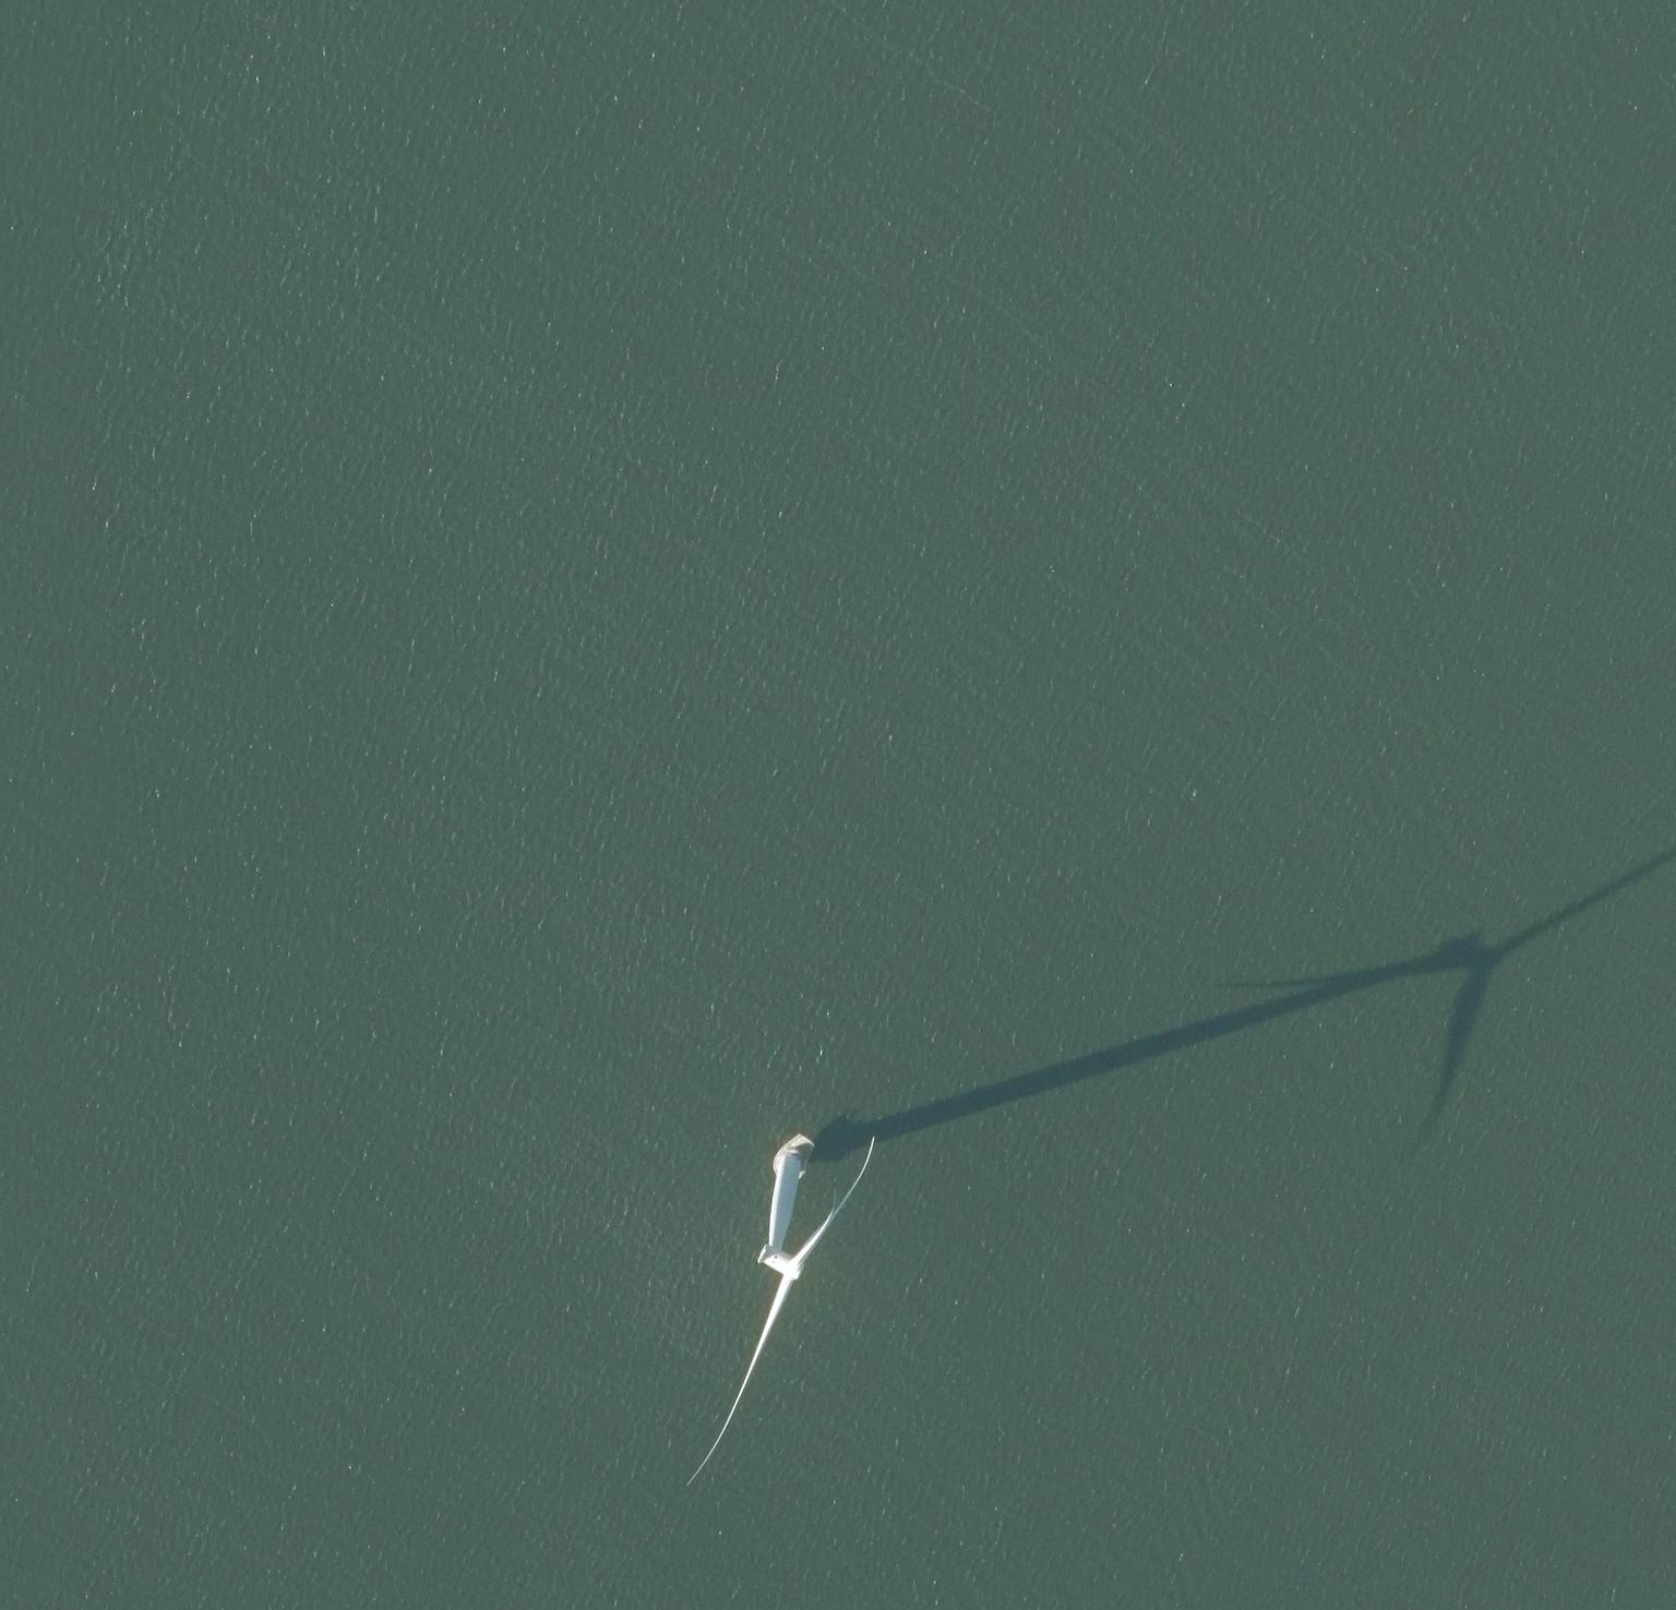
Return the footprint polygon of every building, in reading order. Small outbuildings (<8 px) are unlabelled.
[(782,1152),(780,1157),(781,1162),(784,1166),(789,1168),(794,1168),(799,1165),(801,1161),(802,1156),(800,1151),(796,1148),(790,1147),(786,1148),(782,1152)]
